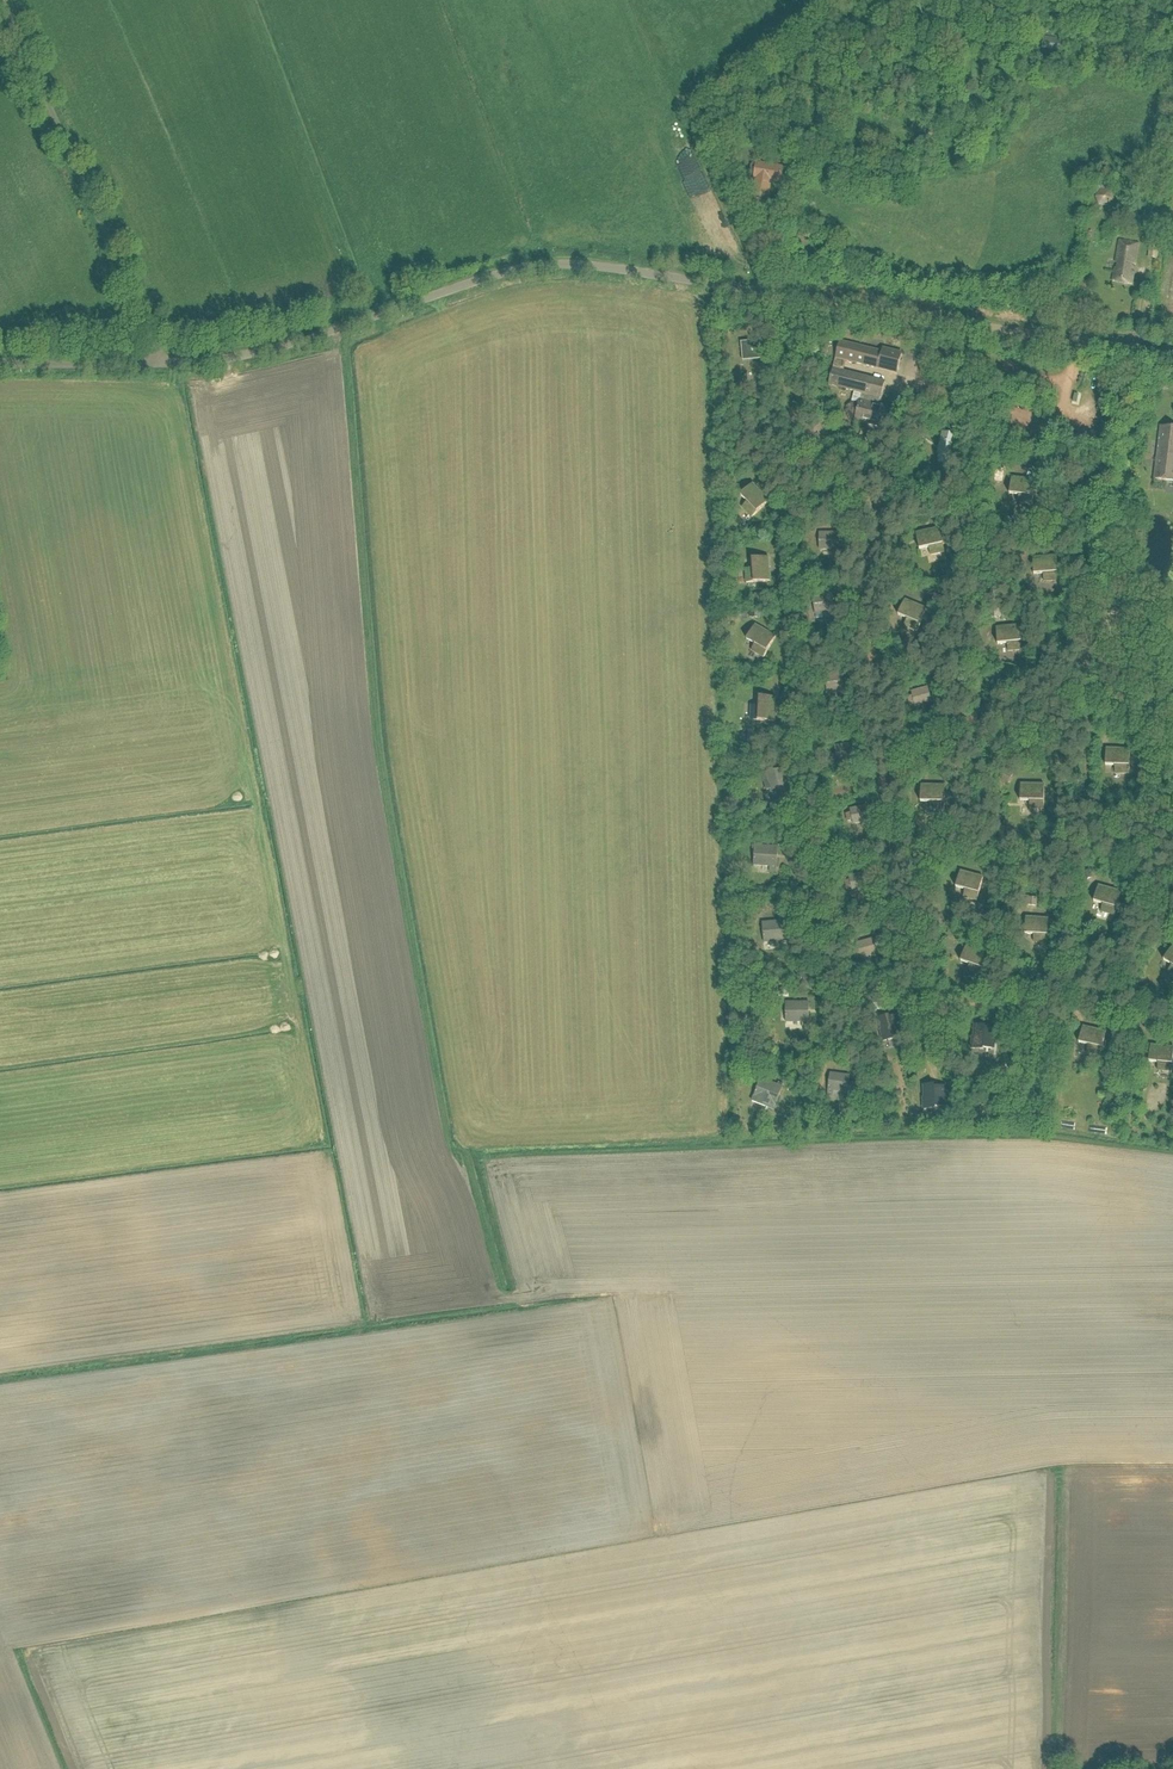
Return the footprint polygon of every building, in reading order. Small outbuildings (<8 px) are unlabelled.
[(1060,51),(1061,39),(1044,37),(1043,49),(1060,51)] [(877,94),(894,95),(894,87),(878,86),(877,94)] [(757,163),(755,179),(756,179),(753,198),(769,200),(772,181),(782,183),(785,167),(757,163)] [(1133,285),(1135,273),(1132,272),(1133,264),(1136,265),(1140,244),(1120,241),(1113,281),(1133,285)] [(1158,260),(1160,246),(1150,244),(1147,259),(1158,260)] [(882,349),(841,338),(837,356),(847,359),(898,372),(903,351),(883,346),(882,349)] [(762,359),(760,341),(741,342),(743,361),(762,359)] [(834,369),(844,372),(847,359),(837,356),(834,369)] [(883,428),(888,408),(879,405),(885,382),(844,372),(834,369),(829,386),(855,392),(852,402),(860,404),(856,421),(883,428)] [(1172,481),(1172,427),(1162,425),(1155,479),(1172,481)] [(952,458),(958,436),(943,432),(937,455),(939,455),(938,459),(940,460),(939,464),(947,466),(948,461),(949,462),(950,458),(952,458)] [(1033,505),(1036,481),(1012,478),(1010,495),(1019,496),(1018,503),(1033,505)] [(752,518),(769,502),(753,484),(741,496),(747,503),(742,508),(752,518)] [(931,555),(945,552),(940,529),(916,534),(920,550),(929,548),(931,555)] [(839,549),(839,533),(819,533),(820,550),(833,549),(833,555),(839,555),(839,549)] [(1044,582),(1059,581),(1057,557),(1033,559),(1034,575),(1044,575),(1044,582)] [(747,583),(771,582),(769,558),(752,559),(753,569),(746,569),(747,583)] [(829,618),(835,617),(835,611),(833,595),(813,597),(815,613),(829,612),(829,618)] [(918,632),(927,610),(905,600),(899,616),(907,619),(905,626),(918,632)] [(764,658),(776,637),(755,625),(747,640),(755,645),(752,651),(764,658)] [(1008,651),(1023,650),(1020,626),(996,629),(998,645),(1008,644),(1008,651)] [(1139,651),(1149,652),(1150,644),(1140,643),(1139,651)] [(840,695),(845,694),(844,689),(845,689),(842,674),(825,677),(826,686),(823,687),(824,692),(827,691),(828,692),(839,690),(840,695)] [(916,707),(932,702),(928,688),(912,693),(914,700),(910,701),(912,707),(915,706),(916,707)] [(775,722),(776,698),(759,697),(759,706),(752,706),(751,720),(775,722)] [(850,765),(855,764),(854,759),(855,759),(852,744),(835,747),(838,762),(849,760),(850,765)] [(1129,774),(1130,750),(1106,749),(1106,766),(1115,766),(1115,774),(1129,774)] [(760,777),(764,793),(768,792),(772,806),(788,801),(780,772),(760,777)] [(1011,775),(1004,773),(1002,783),(1008,785),(1011,775)] [(1044,809),(1045,785),(1021,785),(1021,802),(1030,802),(1030,809),(1044,809)] [(945,810),(945,786),(921,786),(921,803),(930,803),(930,810),(945,810)] [(853,824),(870,820),(867,806),(850,810),(852,817),(848,818),(849,824),(853,823),(853,824)] [(757,845),(756,850),(755,866),(769,867),(768,873),(776,874),(779,847),(757,845)] [(977,901),(984,878),(960,872),(956,888),(965,890),(964,897),(977,901)] [(853,891),(870,887),(867,873),(850,877),(851,885),(847,885),(849,891),(852,890),(853,891)] [(1115,916),(1121,893),(1098,886),(1094,902),(1103,905),(1101,912),(1115,916)] [(1048,943),(1050,920),(1026,918),(1025,935),(1034,935),(1034,942),(1048,943)] [(781,946),(788,946),(786,921),(763,923),(765,943),(781,941),(781,946)] [(861,958),(878,953),(874,939),(857,944),(859,952),(855,953),(857,958),(861,957),(861,958)] [(981,976),(989,954),(967,946),(961,962),(970,965),(968,972),(981,976)] [(1172,946),(1164,961),(1172,966),(1168,972),(1172,975),(1172,947),(1172,946)] [(802,1027),(809,1027),(809,1003),(786,1003),(786,1022),(802,1022),(802,1027)] [(870,1012),(881,1010),(880,1003),(868,1006),(870,1012)] [(894,1037),(905,1035),(901,1016),(890,1018),(890,1016),(879,1018),(882,1030),(881,1030),(883,1042),(895,1039),(894,1037)] [(972,1049),(984,1050),(984,1048),(994,1049),(996,1029),(985,1028),(986,1026),(975,1025),(974,1037),(973,1037),(972,1049)] [(1101,1056),(1106,1032),(1083,1027),(1079,1044),(1088,1046),(1087,1053),(1101,1056)] [(947,1042),(954,1040),(950,1028),(943,1031),(947,1042)] [(1172,1063),(1172,1048),(1151,1046),(1149,1062),(1159,1063),(1158,1071),(1172,1072),(1172,1063)] [(1026,1062),(1028,1052),(1021,1051),(1019,1060),(1026,1062)] [(934,1056),(938,1068),(944,1066),(940,1054),(934,1056)] [(849,1086),(850,1076),(831,1074),(828,1096),(833,1097),(834,1091),(848,1093),(848,1092),(855,1093),(856,1087),(849,1086)] [(774,1110),(783,1087),(762,1079),(752,1102),(774,1110)] [(923,1098),(924,1110),(936,1109),(936,1107),(947,1107),(946,1087),(935,1087),(935,1085),(924,1085),(925,1098),(923,1098)]
